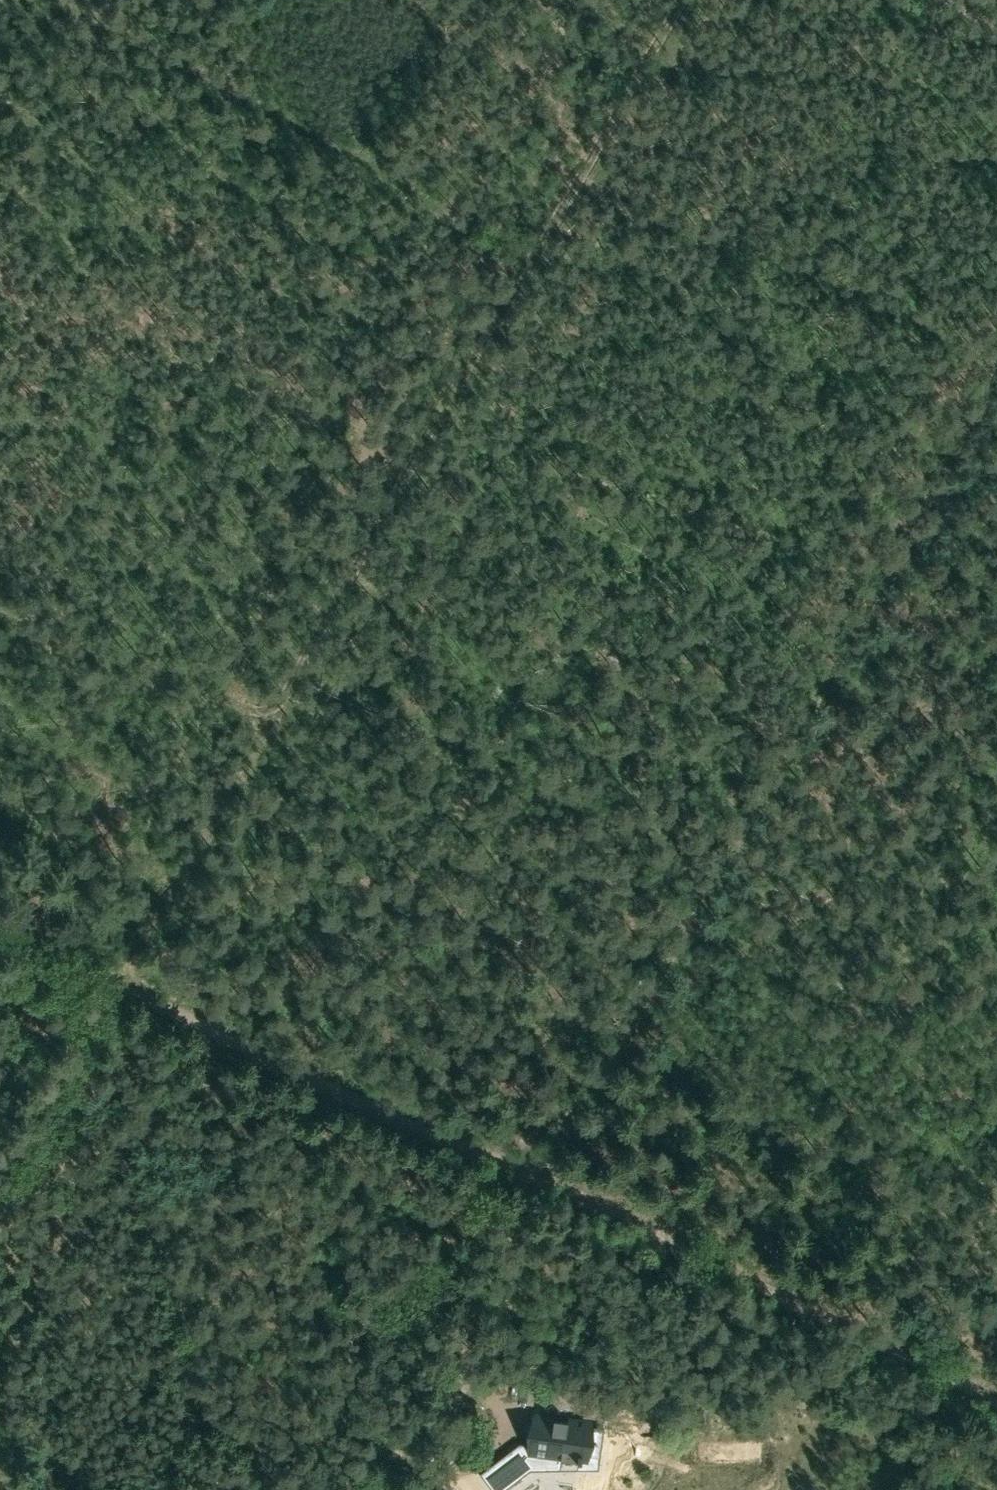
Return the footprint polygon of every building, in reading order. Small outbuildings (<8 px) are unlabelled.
[(530,1469),(530,1464),(560,1467),(561,1457),(577,1459),(576,1465),(598,1467),(602,1427),(566,1424),(566,1421),(534,1418),(530,1454),(513,1452),(480,1478),(479,1477),(478,1478),(488,1489),(505,1489),(530,1469)]
